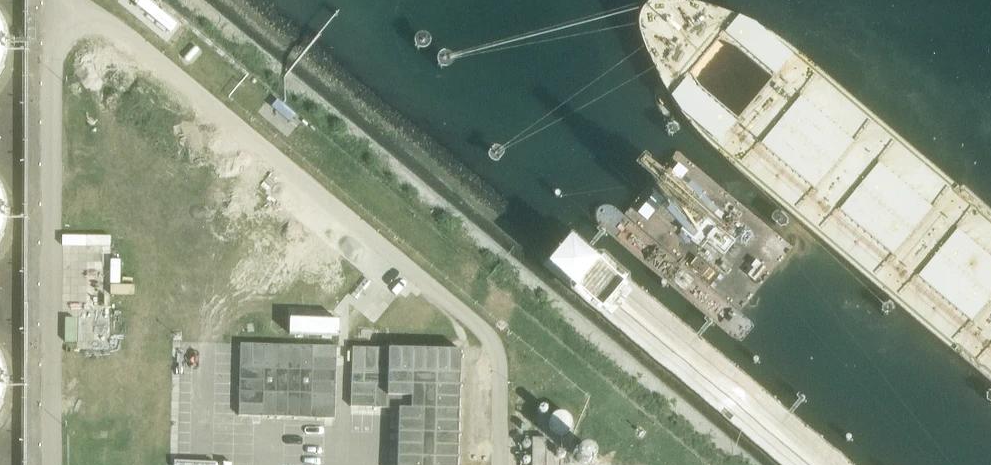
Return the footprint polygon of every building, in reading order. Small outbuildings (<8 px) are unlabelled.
[(3,81),(9,62),(8,42),(0,26),(0,85),(3,81)] [(6,242),(11,222),(8,203),(0,189),(0,250),(6,242)] [(4,423),(12,404),(13,384),(8,366),(0,355),(0,427),(4,423)] [(572,418),(572,413),(569,408),(564,404),(559,403),(553,403),(547,406),(543,411),(542,418),(543,424),(546,428),(548,431),(551,432),(556,433),(562,433),(567,429),(571,424),(572,418)] [(596,452),(595,446),(592,441),(587,438),(580,436),(574,438),(569,441),(566,446),(565,452),(566,458),(569,463),(572,464),(590,464),(591,464),(595,459),(596,453),(596,452)] [(533,437),(533,464),(548,464),(548,437),(533,437)]
